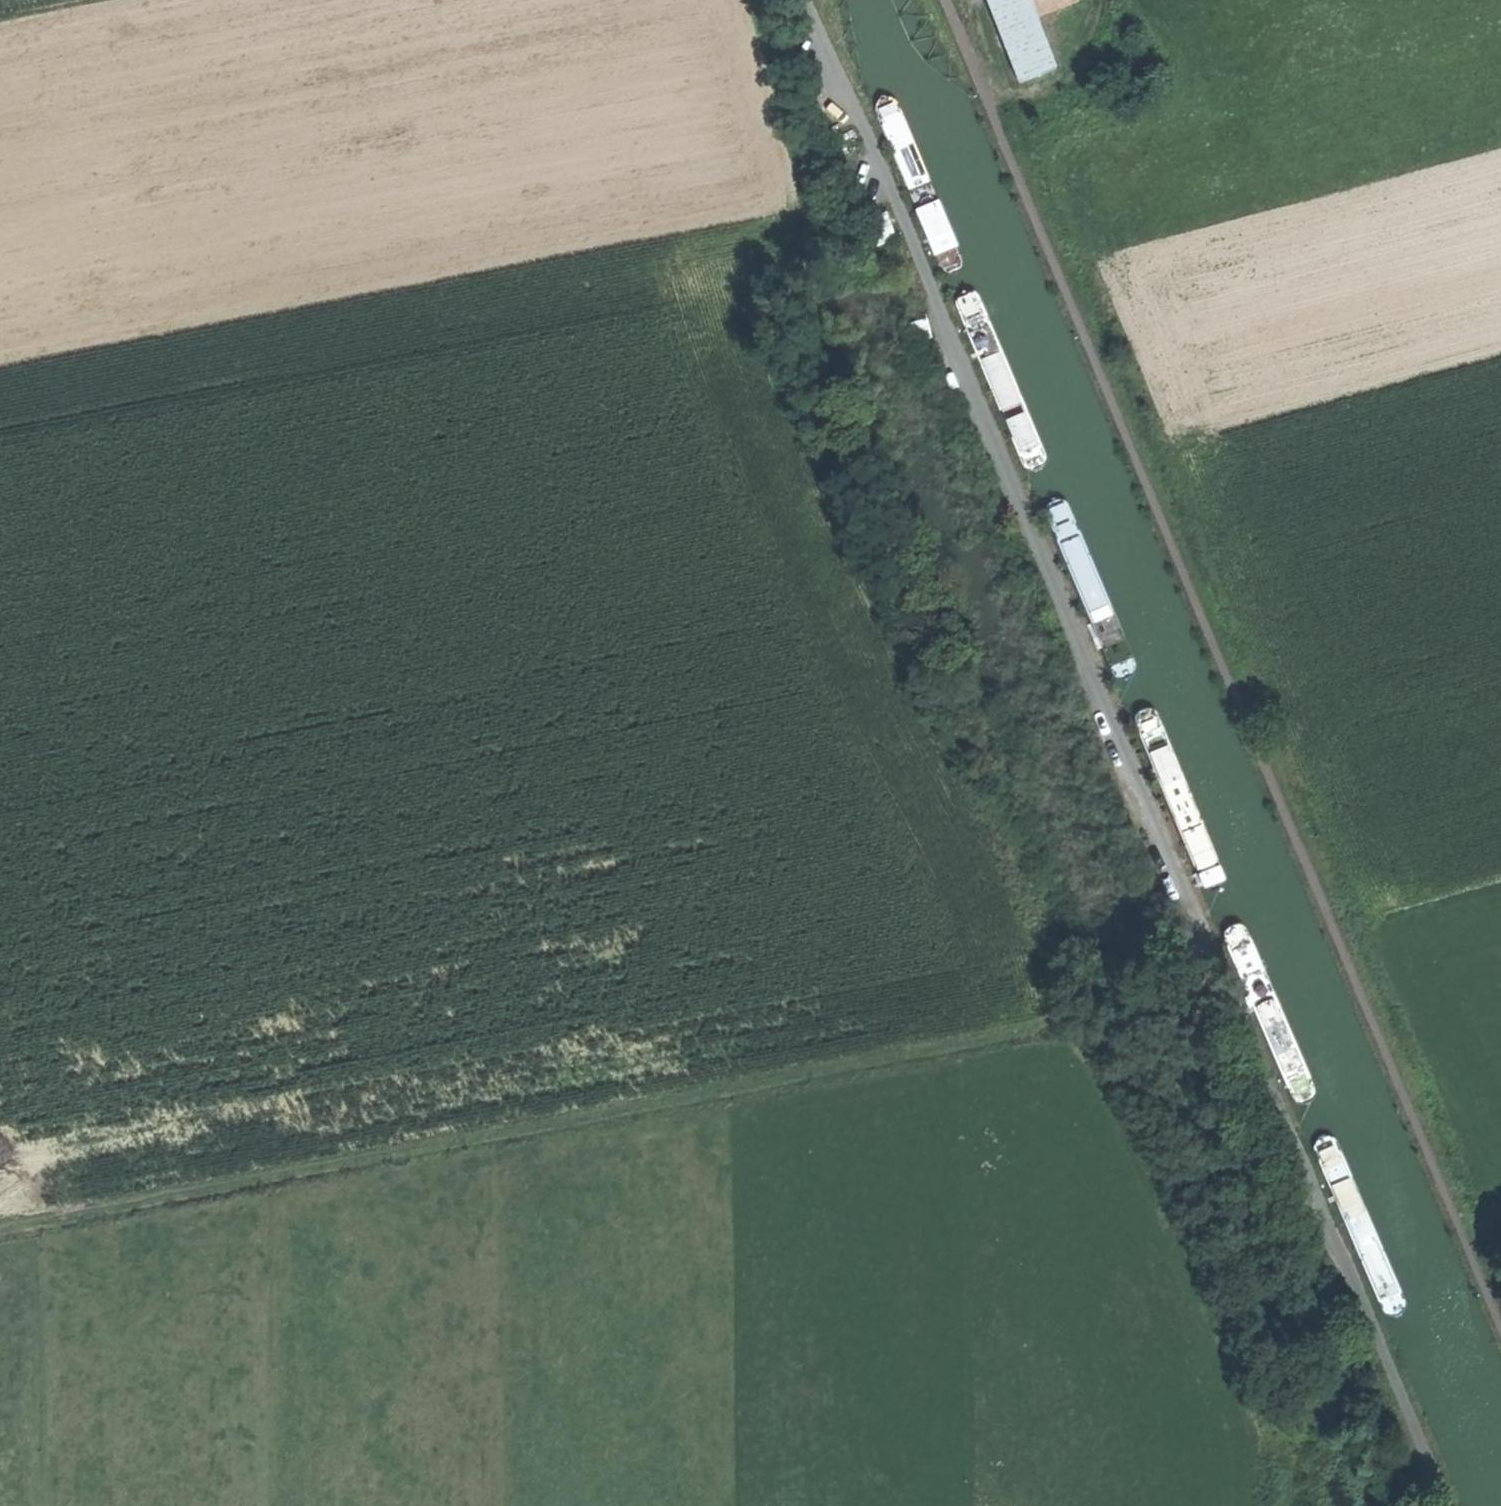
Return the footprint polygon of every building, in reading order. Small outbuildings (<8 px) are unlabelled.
[(1006,29),(1037,16),(1043,13),(1038,0),(995,0),(1006,29)] [(1043,13),(1076,0),(1038,0),(1043,13)] [(1058,68),(1037,16),(1006,29),(1027,80),(1058,68)]
